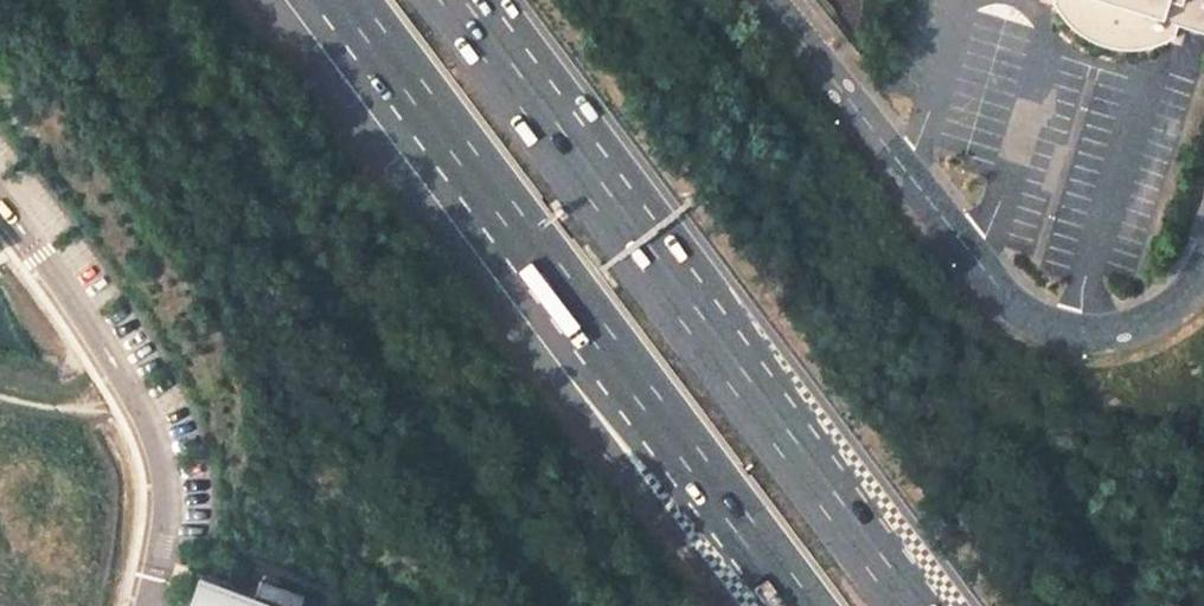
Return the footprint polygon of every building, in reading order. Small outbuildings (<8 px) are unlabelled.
[(1054,8),(1061,18),(1070,28),(1081,36),(1093,43),(1105,46),(1118,49),(1131,49),(1145,47),(1157,43),(1172,35),(1175,25),(1203,34),(1203,0),(1050,0),(1054,8)] [(229,596),(245,602),(254,579),(237,573),(229,596)] [(164,605),(302,605),(305,598),(254,579),(245,602),(229,596),(175,576),(164,605)]
